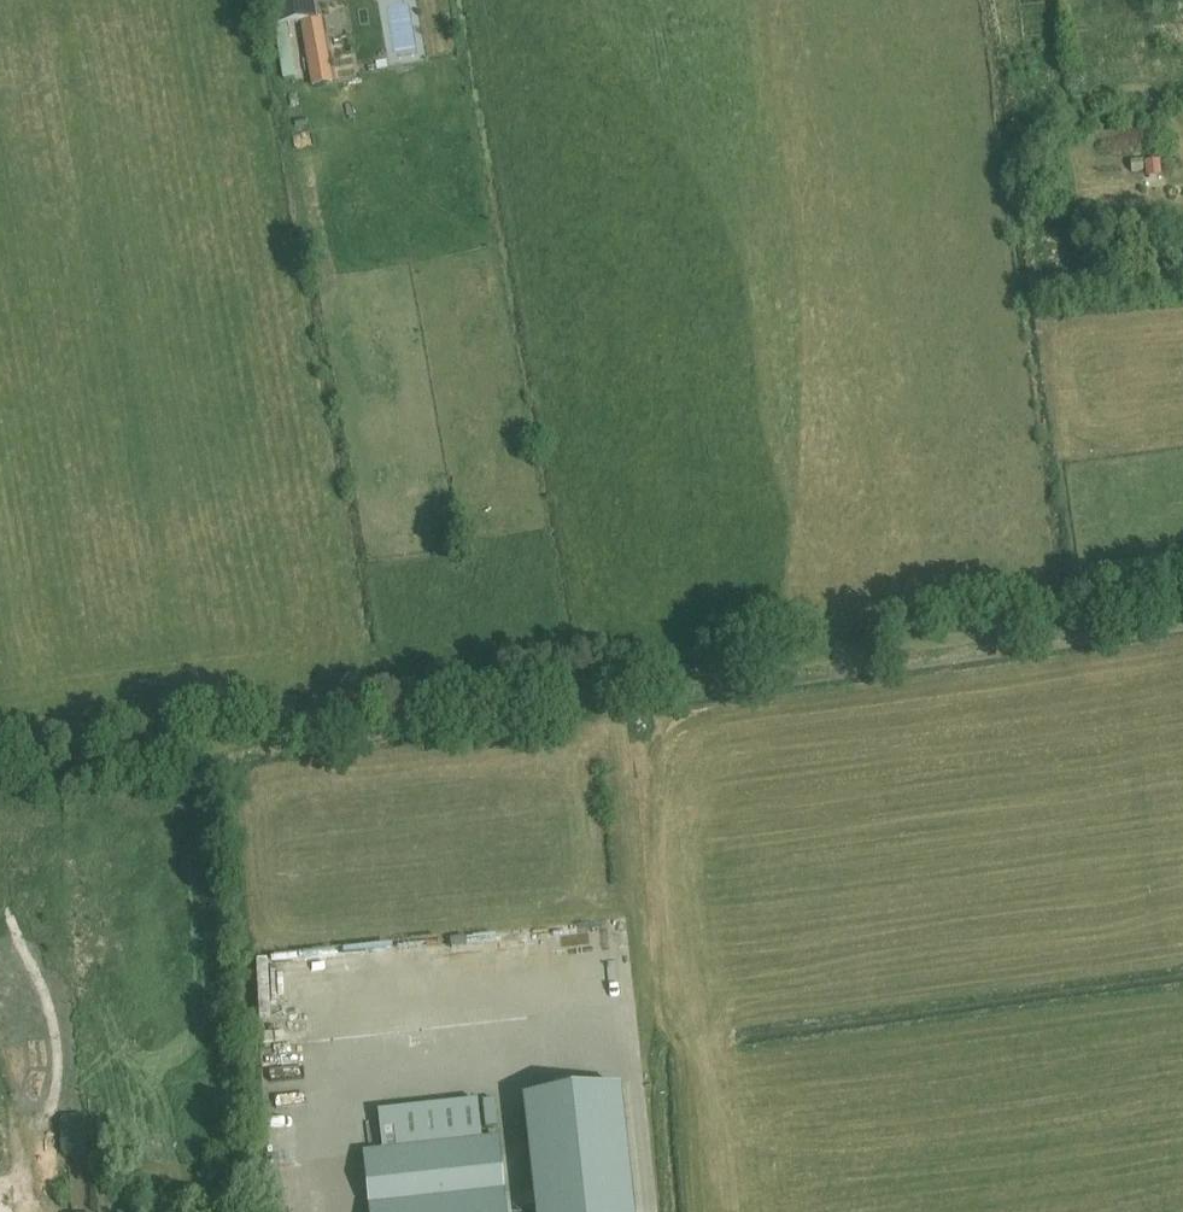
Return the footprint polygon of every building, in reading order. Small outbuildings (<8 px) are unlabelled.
[(274,28),(317,20),(317,17),(323,16),(321,5),(315,6),(314,0),(269,0),(274,28)] [(1148,180),(1166,180),(1165,157),(1147,158),(1148,180)] [(499,1137),(363,1152),(369,1211),(507,1211),(499,1137)]
